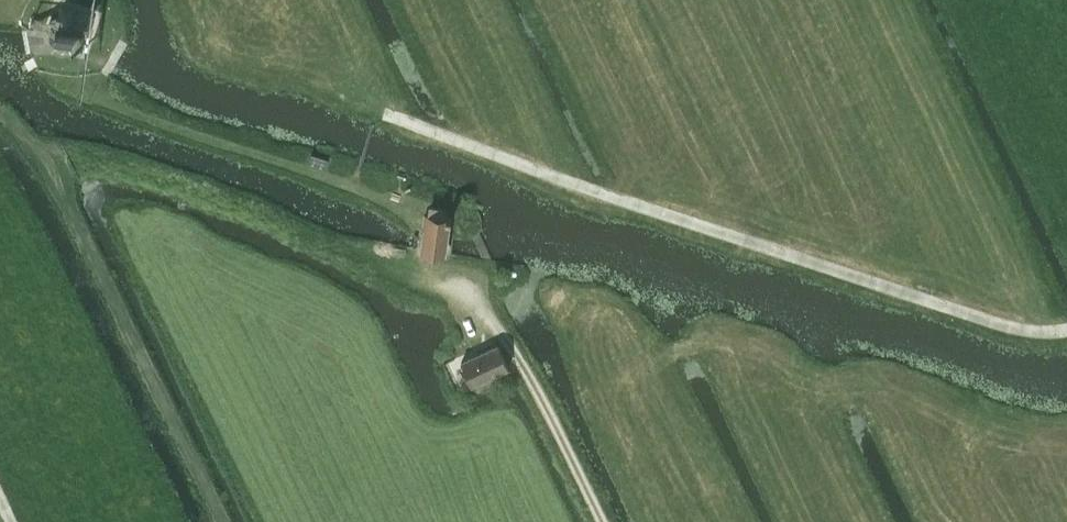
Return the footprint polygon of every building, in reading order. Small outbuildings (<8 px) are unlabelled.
[(86,45),(96,14),(61,2),(50,33),(54,35),(54,43),(79,51),(82,44),(86,45)] [(312,155),(309,164),(324,170),(327,161),(312,155)] [(428,215),(422,250),(428,251),(443,254),(446,239),(448,219),(451,220),(452,217),(447,216),(447,213),(443,212),(444,207),(432,205),(431,205),(429,215),(428,215)] [(460,362),(470,385),(507,368),(497,345),(460,362)]
